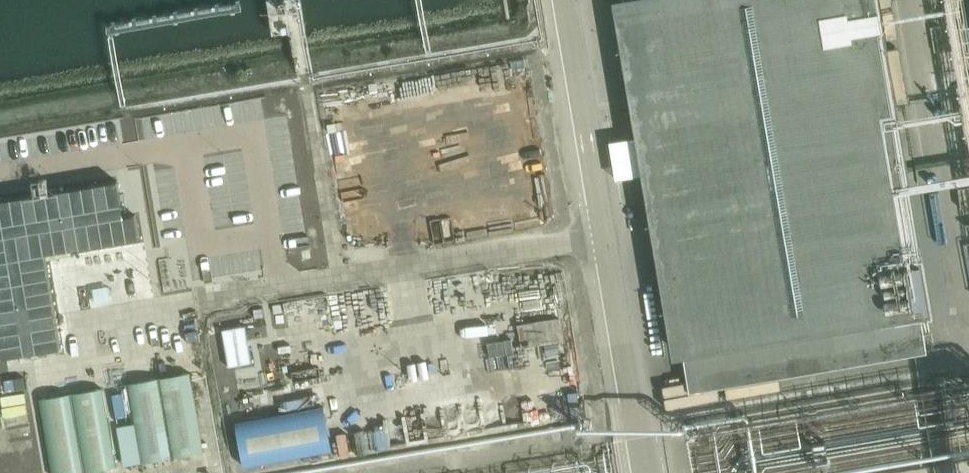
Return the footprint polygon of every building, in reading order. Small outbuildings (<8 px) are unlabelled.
[(612,2),(672,359),(682,358),(689,390),(801,372),(926,350),(924,332),(929,330),(927,316),(933,315),(894,90),(900,87),(892,34),(884,35),(879,0),(622,0),(612,2)] [(0,201),(0,350),(2,359),(61,349),(45,254),(140,238),(137,215),(124,217),(118,181),(0,201)] [(190,374),(126,386),(141,466),(205,454),(190,374)] [(40,400),(53,472),(93,472),(118,468),(104,388),(40,400)] [(324,409),(236,424),(243,469),(332,453),(324,409)]
